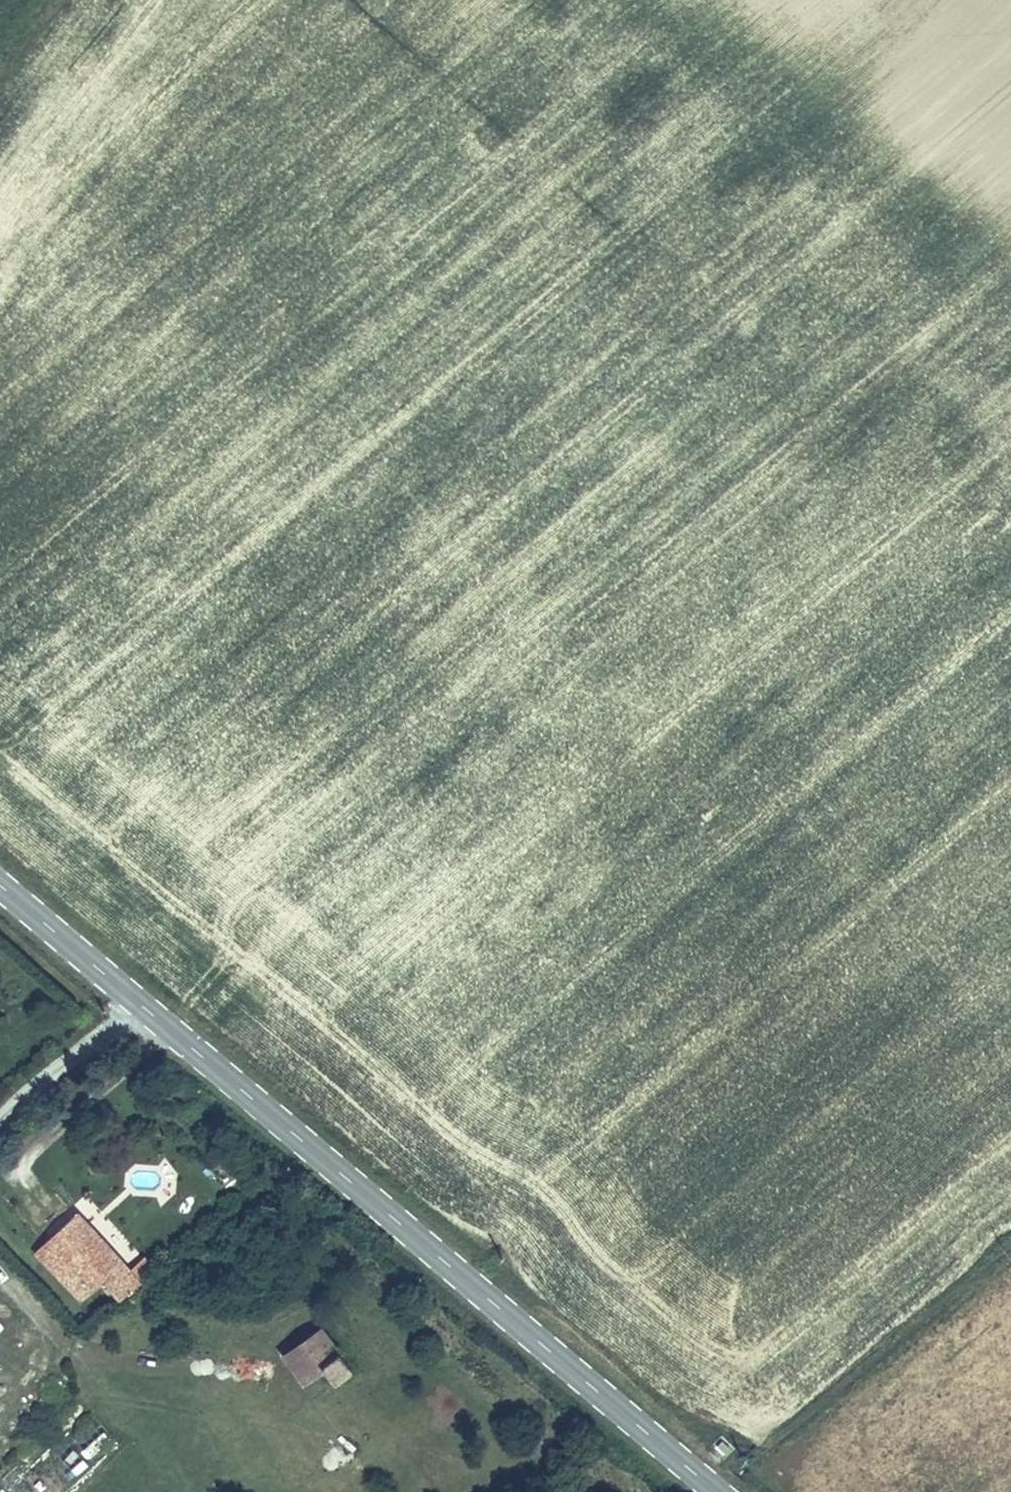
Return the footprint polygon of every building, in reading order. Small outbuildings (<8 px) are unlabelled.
[(130,1298),(154,1280),(87,1207),(44,1245),(71,1274),(79,1266),(99,1287),(107,1278),(112,1278),(130,1298)] [(99,1287),(79,1266),(71,1274),(89,1295),(99,1287)] [(299,1382),(323,1368),(331,1381),(353,1369),(325,1321),(279,1347),(299,1382)]
